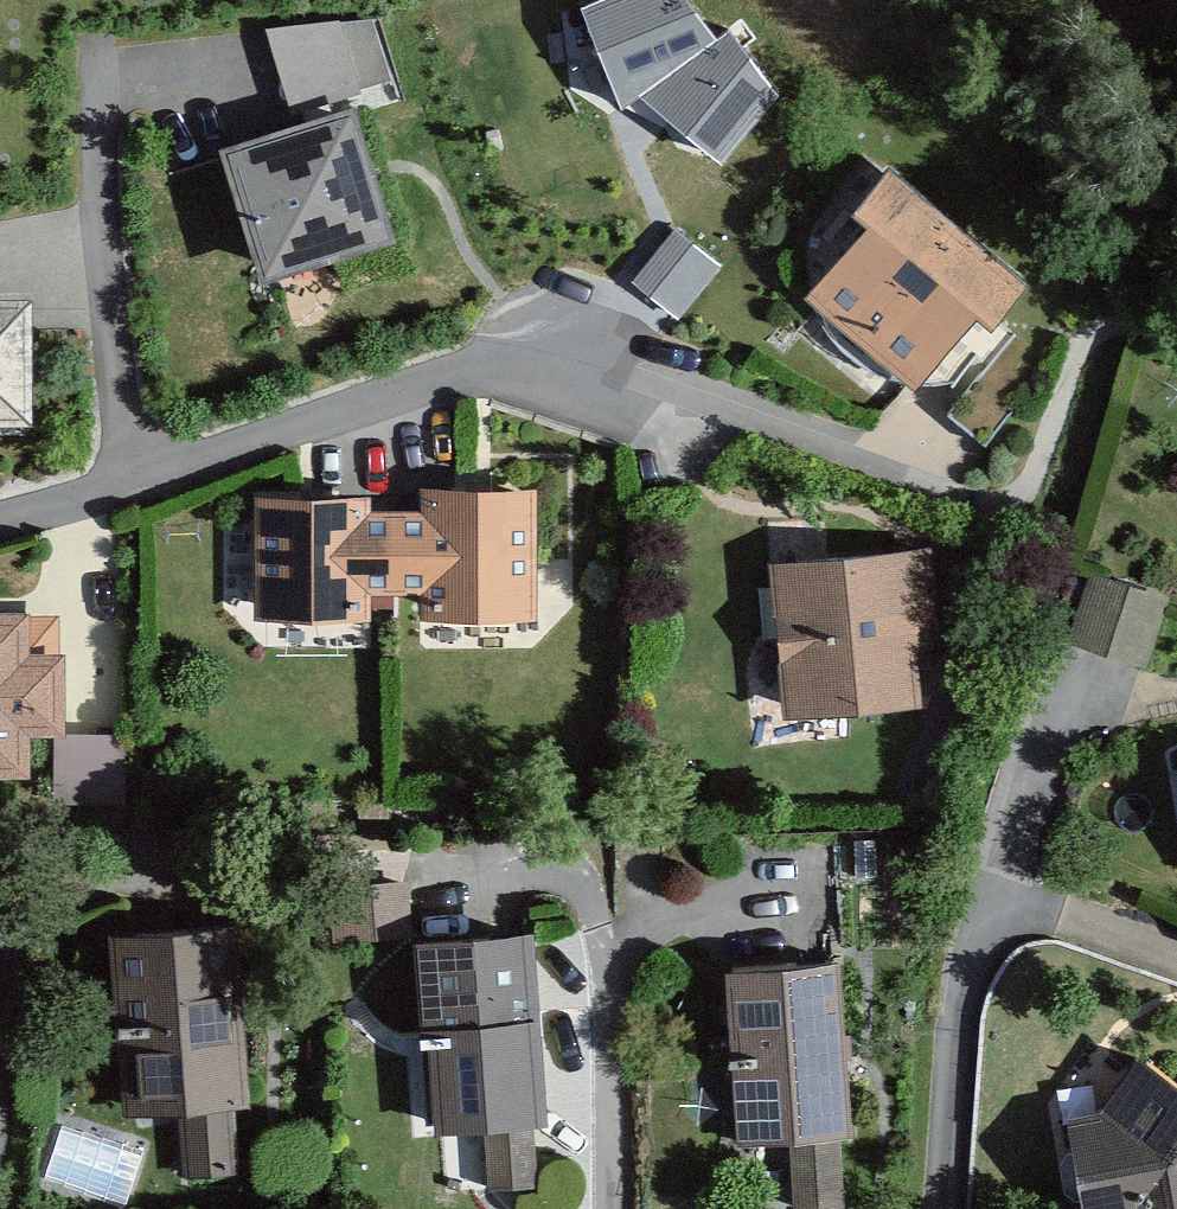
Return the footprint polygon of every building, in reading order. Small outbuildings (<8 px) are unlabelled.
[(580,8),(620,111),(640,98),(715,39),(688,0),(600,0),(580,8)] [(369,10),(268,21),(292,112),(354,93),(392,79),(369,10)] [(640,98),(722,166),(780,95),(728,29),(715,39),(640,98)] [(292,112),(224,133),(264,264),(394,224),(354,93),(292,112)] [(957,208),(886,149),(850,192),(865,204),(805,277),(861,324),(957,208)] [(1031,270),(957,208),(861,324),(919,372),(979,298),(996,312),(1031,270)] [(631,283),(677,321),(722,265),(675,228),(631,283)] [(34,432),(33,295),(0,295),(0,432),(34,432)] [(425,500),(396,500),(396,581),(423,581),(422,608),(536,609),(537,478),(425,477),(425,500)] [(368,485),(256,484),(255,608),(368,608),(368,581),(396,581),(396,500),(368,500),(368,485)] [(929,535),(768,550),(784,707),(924,694),(919,641),(939,639),(929,535)] [(1090,566),(1067,633),(1147,661),(1167,604),(1171,594),(1101,570),(1090,566)] [(0,601),(0,762),(28,762),(28,716),(65,717),(65,640),(27,640),(27,601),(0,601)] [(56,798),(122,800),(125,732),(59,730),(56,798)] [(534,1113),(547,1112),(535,917),(418,924),(429,1119),(482,1116),(534,1113)] [(242,1112),(259,1111),(246,925),(116,934),(129,1120),(187,1116),(242,1112)] [(839,1128),(851,1127),(837,947),(724,956),(738,1136),(789,1131),(839,1128)] [(1176,1137),(1176,1063),(1142,1038),(1101,1096),(1066,1102),(1086,1208),(1125,1208),(1176,1137)] [(247,1178),(242,1112),(187,1116),(191,1181),(247,1178)] [(534,1113),(482,1116),(487,1183),(537,1178),(534,1113)] [(839,1128),(789,1131),(795,1204),(844,1201),(839,1128)] [(1125,1208),(1176,1208),(1176,1137),(1125,1208)]
